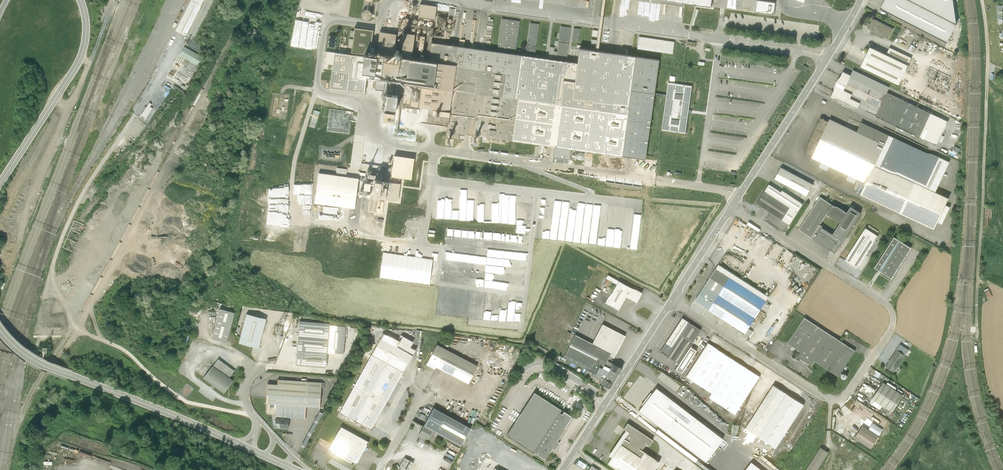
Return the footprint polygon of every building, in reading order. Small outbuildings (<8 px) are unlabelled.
[(340,0),(339,7),(350,9),(351,0),(343,0),(343,1),(340,0)] [(880,7),(925,30),(947,42),(957,23),(961,16),(955,13),(960,3),(954,0),(884,0),(880,7)] [(437,5),(420,3),(418,18),(435,20),(437,5)] [(365,10),(364,10),(362,10),(361,11),(360,12),(359,14),(359,16),(360,17),(361,18),(362,19),(364,19),(366,19),(367,19),(368,17),(369,16),(369,14),(369,13),(368,11),(367,10),(365,10)] [(889,37),(894,26),(874,17),(869,27),(889,37)] [(514,51),(518,20),(501,18),(496,49),(514,51)] [(534,48),(538,24),(529,23),(526,47),(534,48)] [(297,39),(296,46),(306,47),(308,25),(302,24),(301,40),(297,39)] [(350,52),(334,50),(328,88),(363,92),(372,27),(354,24),(350,52)] [(570,27),(560,26),(556,51),(549,50),(548,56),(565,59),(570,27)] [(578,43),(580,28),(573,27),(571,42),(578,43)] [(396,34),(380,32),(377,55),(393,57),(396,34)] [(638,37),(636,49),(673,54),(675,42),(638,37)] [(427,56),(406,53),(395,135),(416,139),(419,119),(447,123),(446,131),(644,157),(659,58),(578,47),(576,63),(429,41),(427,56)] [(887,53),(870,46),(861,65),(900,83),(911,58),(889,48),(887,53)] [(174,64),(179,67),(186,57),(180,54),(174,64)] [(396,65),(381,63),(379,78),(394,80),(396,65)] [(168,73),(188,82),(191,76),(171,67),(168,73)] [(888,91),(890,85),(854,68),(852,73),(844,69),(832,94),(937,144),(949,119),(888,91)] [(692,85),(668,82),(662,129),(686,133),(692,85)] [(395,100),(382,98),(379,122),(392,124),(395,100)] [(310,125),(315,126),(321,110),(315,108),(310,125)] [(830,118),(823,114),(805,151),(822,159),(820,162),(830,167),(832,163),(850,171),(848,176),(857,180),(859,176),(867,180),(860,193),(934,229),(938,219),(942,221),(950,206),(945,204),(949,196),(936,190),(950,160),(863,119),(859,128),(832,115),(830,118)] [(386,163),(387,157),(372,155),(371,161),(386,163)] [(814,181),(781,164),(776,175),(808,193),(814,181)] [(790,205),(765,190),(757,202),(783,219),(790,205)] [(821,195),(800,228),(836,251),(844,239),(833,232),(820,224),(827,212),(834,202),(821,195)] [(541,237),(637,245),(638,236),(631,235),(633,206),(626,206),(625,219),(616,218),(615,226),(607,226),(609,203),(602,203),(601,208),(593,207),(593,210),(585,210),(585,201),(578,201),(576,221),(568,220),(570,199),(554,197),(551,230),(542,229),(541,237)] [(848,211),(834,202),(827,212),(841,221),(833,232),(844,239),(861,212),(851,205),(848,211)] [(385,209),(418,213),(417,225),(423,226),(424,215),(421,214),(422,207),(386,203),(385,209)] [(445,234),(444,242),(528,249),(529,242),(528,242),(528,234),(446,227),(445,234)] [(878,235),(866,227),(845,260),(857,267),(878,235)] [(912,247),(895,236),(875,268),(892,279),(912,247)] [(385,240),(381,275),(428,281),(429,275),(434,275),(434,278),(432,278),(432,282),(435,282),(436,276),(439,246),(385,240)] [(485,278),(524,281),(525,274),(526,266),(486,263),(486,270),(485,270),(485,278)] [(695,301),(745,333),(769,297),(718,264),(695,301)] [(626,283),(607,273),(605,276),(616,282),(604,302),(605,302),(615,308),(618,310),(620,306),(625,296),(636,302),(642,292),(626,283)] [(467,315),(469,292),(462,291),(462,286),(455,285),(452,314),(467,315)] [(476,317),(515,320),(517,293),(509,293),(509,292),(493,291),(493,290),(478,289),(476,317)] [(436,312),(443,313),(446,292),(439,292),(436,312)] [(219,308),(211,337),(226,342),(234,312),(219,308)] [(246,313),(239,342),(258,347),(266,318),(246,313)] [(679,363),(690,346),(700,330),(682,317),(660,351),(679,363)] [(804,317),(787,343),(801,351),(797,357),(811,366),(815,361),(838,376),(855,351),(804,317)] [(347,323),(300,318),(300,320),(299,320),(298,335),(295,364),(296,365),(325,368),(327,351),(344,353),(347,323)] [(611,353),(607,360),(610,355),(614,357),(625,336),(602,324),(592,343),(611,353)] [(370,394),(386,403),(416,350),(384,332),(354,385),(370,394)] [(565,354),(592,368),(597,358),(606,362),(607,360),(611,353),(592,343),(575,334),(567,350),(565,354)] [(427,362),(426,364),(435,368),(436,367),(468,383),(477,365),(436,343),(427,362)] [(712,345),(690,379),(711,393),(708,397),(735,415),(760,376),(712,345)] [(690,346),(679,363),(683,366),(691,354),(689,353),(693,347),(690,346)] [(896,350),(885,367),(894,372),(905,355),(896,350)] [(563,358),(566,359),(586,370),(587,370),(585,373),(584,375),(590,378),(591,376),(600,380),(599,383),(602,384),(604,379),(600,377),(595,374),(590,371),(592,368),(565,354),(563,358)] [(218,358),(203,378),(224,393),(233,381),(229,378),(234,370),(218,358)] [(590,371),(595,374),(599,366),(602,368),(604,365),(610,368),(612,363),(607,360),(606,362),(597,358),(592,368),(590,371)] [(612,363),(610,368),(610,369),(619,373),(622,368),(612,363)] [(595,374),(600,377),(602,374),(606,376),(604,379),(613,383),(619,373),(610,369),(608,371),(602,368),(599,366),(595,374)] [(876,370),(873,375),(879,379),(879,380),(881,381),(881,380),(884,376),(882,375),(880,373),(876,370)] [(279,417),(288,418),(305,419),(306,407),(320,408),(322,382),(307,381),(278,379),(277,384),(267,383),(266,403),(276,404),(275,417),(276,417),(279,417)] [(604,379),(602,384),(610,388),(613,383),(604,379)] [(870,395),(875,388),(865,382),(861,388),(870,395)] [(872,399),(881,405),(892,412),(903,395),(883,382),(872,399)] [(752,418),(745,428),(776,447),(804,404),(773,384),(752,418)] [(370,394),(354,385),(339,412),(371,429),(386,403),(370,394)] [(705,461),(723,439),(656,386),(638,409),(705,461)] [(535,449),(559,412),(561,409),(534,392),(506,435),(534,452),(535,449)] [(881,405),(872,399),(869,403),(876,408),(876,407),(879,408),(881,405)] [(471,425),(433,406),(423,425),(435,432),(461,444),(471,425)] [(559,412),(535,449),(538,451),(536,454),(545,459),(549,452),(550,453),(553,449),(555,450),(560,443),(557,441),(566,428),(565,428),(572,416),(563,411),(562,413),(559,412)] [(288,429),(288,418),(279,417),(276,417),(275,423),(279,423),(279,428),(288,429)] [(623,440),(607,463),(617,469),(653,469),(659,461),(641,449),(645,443),(649,446),(652,440),(627,423),(623,429),(625,430),(628,432),(623,440)] [(435,432),(423,425),(418,434),(431,441),(435,432)] [(879,436),(875,434),(862,425),(854,438),(871,449),(879,436)] [(328,463),(342,469),(351,469),(353,465),(351,464),(352,462),(356,464),(369,442),(341,426),(328,448),(336,453),(335,455),(333,454),(328,463)] [(628,432),(625,430),(620,437),(608,455),(611,457),(623,440),(628,432)] [(805,469),(817,469),(829,452),(820,447),(805,469)] [(399,466),(406,469),(409,469),(414,462),(404,457),(399,466)] [(576,464),(584,468),(587,462),(579,458),(576,464)]
